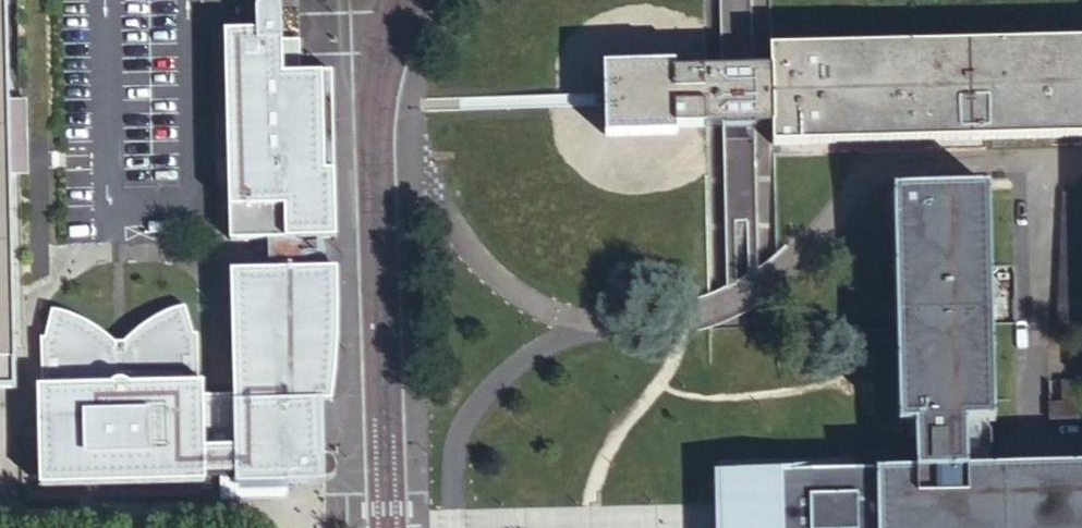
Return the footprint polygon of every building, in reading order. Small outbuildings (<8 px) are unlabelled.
[(22,386),(15,159),(11,0),(0,0),(0,387),(22,386)] [(269,27),(292,27),(292,13),(292,7),(291,4),(289,2),(286,0),(285,0),(277,0),(276,0),(273,2),(271,5),(269,8),(269,12),(269,20),(269,27)] [(240,243),(277,243),(310,242),(342,241),(339,75),(311,76),(310,42),(292,42),(292,27),(269,27),(269,34),(235,35),(237,123),(243,123),(244,167),(249,167),(250,187),(245,187),(245,210),(239,210),(240,243)] [(707,125),(739,124),(776,123),(776,144),(1081,137),(1081,39),(774,47),(775,65),(741,65),(709,66),(686,68),(686,59),(607,62),(608,98),(610,135),(688,133),(688,125),(707,125)] [(237,123),(239,210),(245,210),(245,187),(250,187),(249,167),(244,167),(243,123),(237,123)] [(903,426),(919,425),(968,424),(996,423),(989,194),(897,196),(903,426)] [(1081,309),(1081,293),(1077,293),(1080,198),(1067,198),(1063,309),(1081,309)] [(123,479),(222,478),(222,501),(290,498),(289,483),(298,484),(315,484),(330,482),(331,473),(340,467),(339,456),(329,450),(346,450),(344,412),(343,392),(335,391),(340,357),(340,298),(340,263),(322,263),(293,263),(271,263),(235,264),(238,388),(238,399),(206,400),(206,389),(206,375),(202,375),(201,348),(200,333),(193,332),(188,304),(177,309),(162,315),(154,319),(146,323),(136,330),(131,334),(125,340),(125,347),(115,347),(116,340),(114,338),(113,336),(107,333),(101,328),(95,324),(86,320),(66,310),(54,305),(47,336),(42,336),(44,385),(37,386),(39,420),(44,420),(45,480),(123,479)] [(1067,408),(1080,407),(1080,382),(1066,383),(1067,408)] [(1067,408),(1067,421),(1080,421),(1080,407),(1067,408)] [(1067,421),(1067,408),(1049,408),(1050,422),(1067,421)] [(919,442),(920,460),(969,458),(968,441),(968,424),(919,425),(919,442)] [(920,460),(877,461),(712,466),(714,518),(714,527),(1081,527),(1081,455),(969,458),(920,460)]
